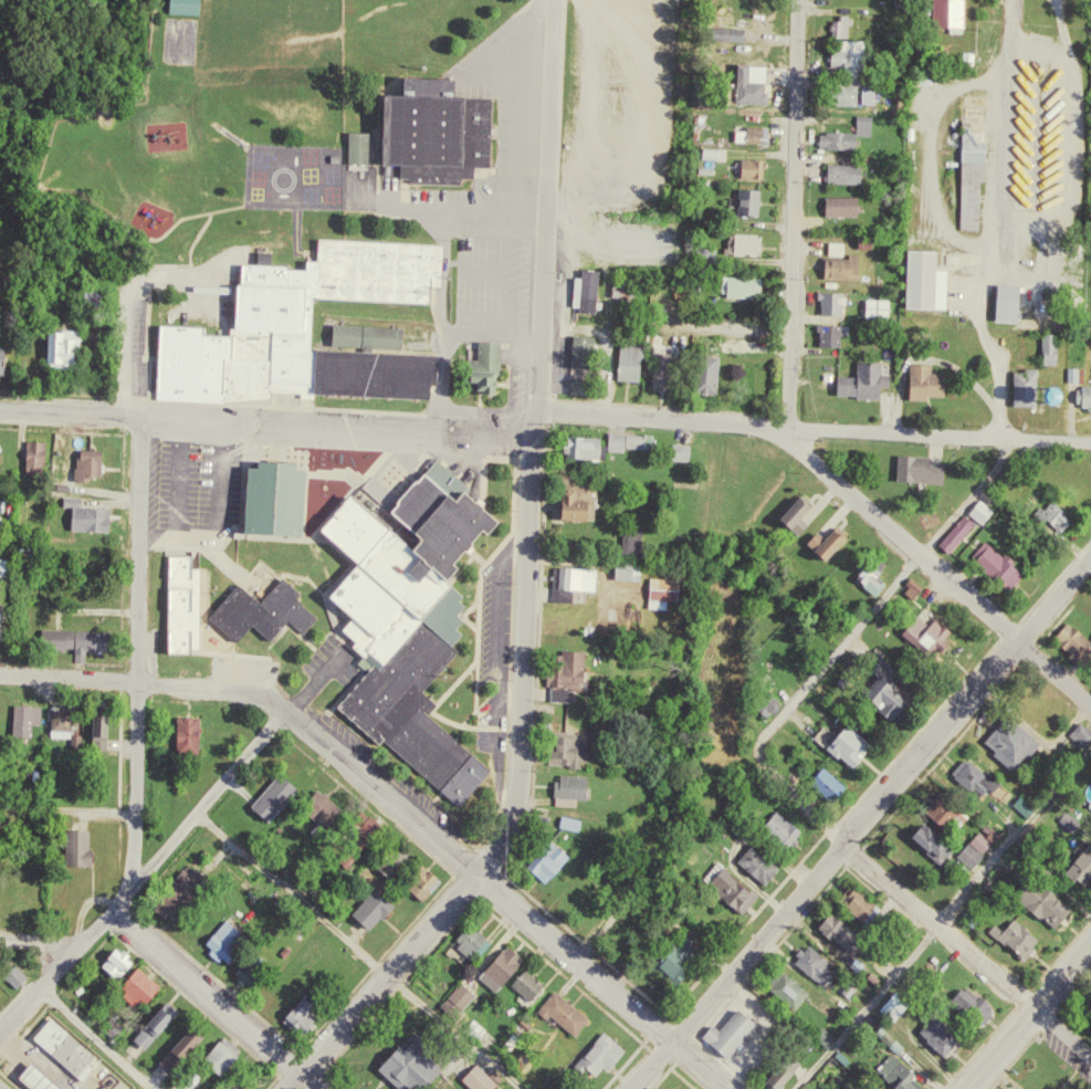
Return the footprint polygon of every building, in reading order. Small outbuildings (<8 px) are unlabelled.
[(165,9),(195,11),(195,0),(165,0),(165,9)] [(964,2),(939,1),(938,30),(963,31),(964,2)] [(833,20),(833,36),(851,36),(851,13),(841,13),(841,20),(833,20)] [(842,39),(842,49),(830,49),(830,66),(845,66),(845,78),(867,78),(867,39),(842,39)] [(734,61),(733,102),(764,103),(766,63),(734,61)] [(381,88),(380,158),(396,158),(396,186),(459,187),(459,177),(470,177),(470,164),(486,164),(487,93),(462,93),(462,90),(450,90),(450,73),(400,72),(400,90),(381,88)] [(832,84),(831,107),(860,108),(860,84),(832,84)] [(960,233),(980,233),(981,173),(988,173),(989,131),(979,130),(980,119),(990,119),(990,100),(964,99),(960,233)] [(858,116),(858,134),(872,134),(872,116),(858,116)] [(346,128),(345,163),(365,164),(366,129),(346,128)] [(768,145),(768,131),(736,130),(736,144),(768,145)] [(821,133),(821,148),(856,148),(856,133),(821,133)] [(738,159),(738,177),(760,177),(760,159),(738,159)] [(830,164),(830,184),(863,185),(863,165),(830,164)] [(735,187),(735,213),(756,214),(756,188),(735,187)] [(828,197),(827,214),(859,214),(859,198),(828,197)] [(726,232),(726,238),(724,238),(724,245),(721,245),(721,253),(756,253),(756,232),(726,232)] [(157,322),(154,395),(220,398),(266,395),(267,389),(296,389),(296,395),(312,396),(312,389),(423,397),(424,380),(432,380),(434,349),(399,348),(400,325),(331,321),(328,346),(304,344),(306,292),(424,297),(426,283),(436,283),(437,243),(315,237),(314,258),(305,256),(304,268),(281,266),(281,262),(267,261),(267,251),(258,251),(258,260),(241,260),(240,275),(235,275),(233,323),(227,323),(227,332),(201,331),(201,323),(157,322)] [(909,248),(908,307),(948,308),(950,269),(937,268),(938,249),(909,248)] [(826,259),(825,282),(860,283),(861,260),(826,259)] [(578,266),(575,312),(592,313),(596,268),(578,266)] [(718,274),(718,296),(752,297),(752,289),(758,289),(758,275),(718,274)] [(998,285),(998,320),(1019,321),(1019,285),(998,285)] [(820,291),(820,300),(822,300),(822,314),(843,315),(843,291),(820,291)] [(890,321),(891,303),(869,302),(868,321),(890,321)] [(821,325),(820,347),(841,348),(842,326),(821,325)] [(46,327),(44,366),(77,367),(78,328),(46,327)] [(1043,332),(1043,364),(1058,364),(1059,332),(1043,332)] [(569,334),(567,374),(588,375),(591,335),(569,334)] [(474,336),(474,356),(464,356),(463,368),(466,368),(465,377),(472,377),(472,390),(491,390),(492,375),(495,375),(496,337),(474,336)] [(617,343),(613,377),(638,379),(641,345),(617,343)] [(649,350),(647,385),(672,386),(674,352),(649,350)] [(692,354),(690,390),(712,391),(713,355),(692,354)] [(839,376),(838,394),(857,394),(857,398),(881,398),(881,384),(889,384),(889,375),(882,375),(882,362),(858,362),(858,376),(839,376)] [(911,363),(911,397),(946,397),(946,373),(933,373),(933,363),(911,363)] [(1015,369),(1015,405),(1036,405),(1036,369),(1015,369)] [(1078,386),(1079,371),(1065,371),(1064,386),(1078,386)] [(1077,404),(1082,404),(1082,409),(1090,409),(1090,385),(1081,385),(1081,388),(1077,388),(1077,404)] [(606,429),(605,447),(640,449),(641,431),(606,429)] [(563,432),(562,456),(595,457),(596,433),(563,432)] [(23,439),(23,471),(45,471),(45,439),(23,439)] [(667,440),(667,456),(685,457),(686,441),(667,440)] [(605,441),(577,442),(577,450),(569,450),(570,462),(606,461),(605,441)] [(77,448),(77,453),(74,453),(74,464),(72,464),(72,479),(88,479),(88,475),(98,475),(98,448),(77,448)] [(244,461),(240,530),(297,533),(301,465),(292,465),(293,456),(254,453),(254,462),(244,461)] [(930,467),(930,459),(896,458),(895,485),(944,486),(944,467),(930,467)] [(486,766),(454,802),(384,736),(377,743),(331,701),(368,660),(348,642),(353,638),(338,625),(348,612),(325,591),(356,557),(317,523),(347,490),(409,545),(421,532),(392,506),(433,461),(493,515),(483,525),(476,520),(447,553),(455,561),(443,574),(461,589),(455,595),(463,600),(453,611),(460,617),(452,625),(459,630),(448,642),(453,648),(418,688),(432,701),(424,709),(486,766)] [(552,471),(550,513),(591,514),(592,480),(569,480),(569,471),(552,471)] [(976,496),(966,509),(978,520),(988,507),(976,496)] [(1047,498),(1040,506),(1036,504),(1028,514),(1056,534),(1070,514),(1047,498)] [(790,515),(787,512),(779,521),(800,540),(811,528),(802,520),(813,508),(805,500),(790,515)] [(70,504),(70,528),(107,528),(106,504),(70,504)] [(959,512),(935,540),(945,548),(969,522),(959,512)] [(604,540),(602,552),(637,553),(638,524),(619,523),(619,541),(604,540)] [(849,546),(837,530),(820,542),(816,535),(807,542),(824,565),(849,546)] [(982,540),(966,558),(1005,590),(1020,572),(1009,563),(1011,559),(1000,551),(998,554),(982,540)] [(164,551),(164,650),(195,650),(195,566),(188,566),(188,552),(164,551)] [(611,558),(611,577),(637,577),(638,559),(611,558)] [(549,563),(547,597),(568,598),(568,588),(590,589),(591,566),(549,563)] [(886,583),(861,568),(852,583),(878,598),(886,583)] [(235,580),(208,611),(234,636),(249,619),(267,636),(285,616),(301,629),(314,615),(293,596),(298,589),(280,573),(255,599),(235,580)] [(646,574),(643,607),(662,608),(662,600),(674,600),(675,576),(646,574)] [(913,611),(898,630),(926,656),(942,637),(936,632),(944,624),(932,612),(924,620),(913,611)] [(1049,635),(1079,662),(1090,649),(1090,645),(1063,619),(1049,635)] [(38,628),(38,649),(72,649),(72,653),(82,653),(82,649),(105,649),(105,628),(38,628)] [(547,650),(547,697),(583,697),(583,650),(547,650)] [(874,670),(858,689),(890,716),(906,697),(874,670)] [(46,701),(46,735),(69,735),(69,726),(73,726),(73,701),(46,701)] [(10,703),(9,734),(27,735),(28,722),(36,723),(38,704),(10,703)] [(88,705),(87,746),(104,747),(105,706),(88,705)] [(999,715),(974,742),(1005,771),(1030,745),(999,715)] [(180,720),(179,756),(201,756),(202,720),(180,720)] [(843,720),(833,732),(820,721),(811,732),(850,764),(869,741),(843,720)] [(1077,721),(1066,734),(1079,746),(1090,733),(1077,721)] [(547,725),(546,760),(584,761),(585,726),(547,725)] [(82,739),(66,738),(66,751),(81,751),(82,739)] [(958,757),(944,777),(972,797),(979,787),(986,792),(994,782),(958,757)] [(818,764),(805,779),(828,798),(841,783),(818,764)] [(276,768),(245,803),(264,820),(295,786),(276,768)] [(552,777),(550,796),(585,797),(585,772),(557,771),(556,777),(552,777)] [(316,785),(303,802),(328,823),(342,806),(316,785)] [(946,799),(930,819),(948,835),(965,815),(946,799)] [(387,825),(376,837),(374,836),(360,851),(339,834),(365,805),(387,825)] [(1058,818),(1070,830),(1085,815),(1077,806),(1070,813),(1067,809),(1058,818)] [(774,808),(757,827),(784,849),(800,829),(774,808)] [(557,811),(555,824),(574,828),(576,816),(557,811)] [(919,820),(903,838),(933,865),(948,847),(919,820)] [(61,828),(61,865),(88,865),(88,846),(84,846),(84,828),(61,828)] [(975,831),(964,842),(976,854),(987,842),(975,831)] [(395,837),(378,855),(384,859),(378,866),(391,878),(407,860),(405,858),(410,851),(395,837)] [(545,837),(522,863),(541,880),(564,855),(545,837)] [(1059,869),(1081,887),(1090,875),(1090,841),(1089,839),(1083,846),(1080,844),(1059,869)] [(747,841),(733,858),(760,880),(775,863),(747,841)] [(963,842),(951,858),(967,871),(979,856),(963,842)] [(219,854),(209,863),(219,872),(229,862),(219,854)] [(214,879),(181,919),(155,897),(188,856),(214,879)] [(418,861),(406,875),(411,879),(405,887),(420,900),(438,879),(418,861)] [(717,862),(701,884),(736,912),(753,890),(717,862)] [(1027,873),(1008,898),(1048,929),(1063,909),(1046,894),(1049,891),(1027,873)] [(371,886),(348,912),(367,928),(389,902),(371,886)] [(852,889),(837,907),(860,928),(875,910),(852,889)] [(221,917),(201,941),(225,961),(234,950),(230,946),(241,933),(221,917)] [(831,917),(817,933),(841,954),(856,936),(831,917)] [(1006,920),(989,939),(1017,963),(1034,943),(1006,920)] [(464,923),(450,941),(470,959),(485,941),(464,923)] [(675,929),(651,960),(675,980),(701,947),(675,929)] [(804,944),(789,963),(819,987),(829,974),(822,968),(827,963),(804,944)] [(499,945),(475,974),(493,988),(516,960),(499,945)] [(112,947),(98,965),(114,977),(128,960),(124,956),(126,952),(120,947),(117,952),(112,947)] [(249,950),(230,973),(245,986),(265,964),(249,950)] [(134,966),(117,984),(122,988),(118,993),(129,1003),(135,997),(140,1003),(156,987),(134,966)] [(522,966),(507,983),(526,998),(541,982),(522,966)] [(775,971),(760,988),(790,1013),(806,995),(775,971)] [(457,980),(436,1004),(450,1017),(471,992),(457,980)] [(550,988),(537,1005),(541,1008),(536,1013),(569,1039),(587,1017),(550,988)] [(891,988),(874,1007),(889,1019),(905,1001),(891,988)] [(961,989),(947,1006),(976,1029),(988,1013),(961,989)] [(300,994),(280,1017),(297,1032),(307,1020),(302,1016),(312,1005),(300,994)] [(161,999),(145,1019),(157,1030),(175,1012),(161,999)] [(733,1004),(714,1028),(710,1024),(700,1036),(725,1057),(754,1022),(733,1004)] [(911,1033),(937,1058),(955,1039),(930,1014),(911,1033)] [(48,1016),(30,1035),(78,1079),(96,1059),(48,1016)] [(469,1017),(460,1028),(473,1039),(482,1028),(469,1017)] [(186,1025),(167,1047),(179,1057),(198,1036),(186,1025)] [(598,1029),(574,1059),(595,1077),(620,1047),(598,1029)] [(220,1035),(200,1060),(217,1074),(237,1049),(220,1035)] [(410,1038),(396,1054),(389,1048),(380,1057),(391,1068),(390,1070),(399,1078),(402,1074),(419,1088),(421,1088),(441,1067),(410,1038)] [(869,1068),(891,1088),(913,1088),(915,1087),(909,1079),(913,1075),(887,1050),(869,1068)] [(793,1069),(776,1088),(764,1088),(756,1083),(777,1057),(793,1069)] [(461,1077),(472,1088),(490,1088),(497,1082),(478,1061),(461,1077)] [(36,1065),(23,1079),(33,1088),(61,1088),(36,1065)]
